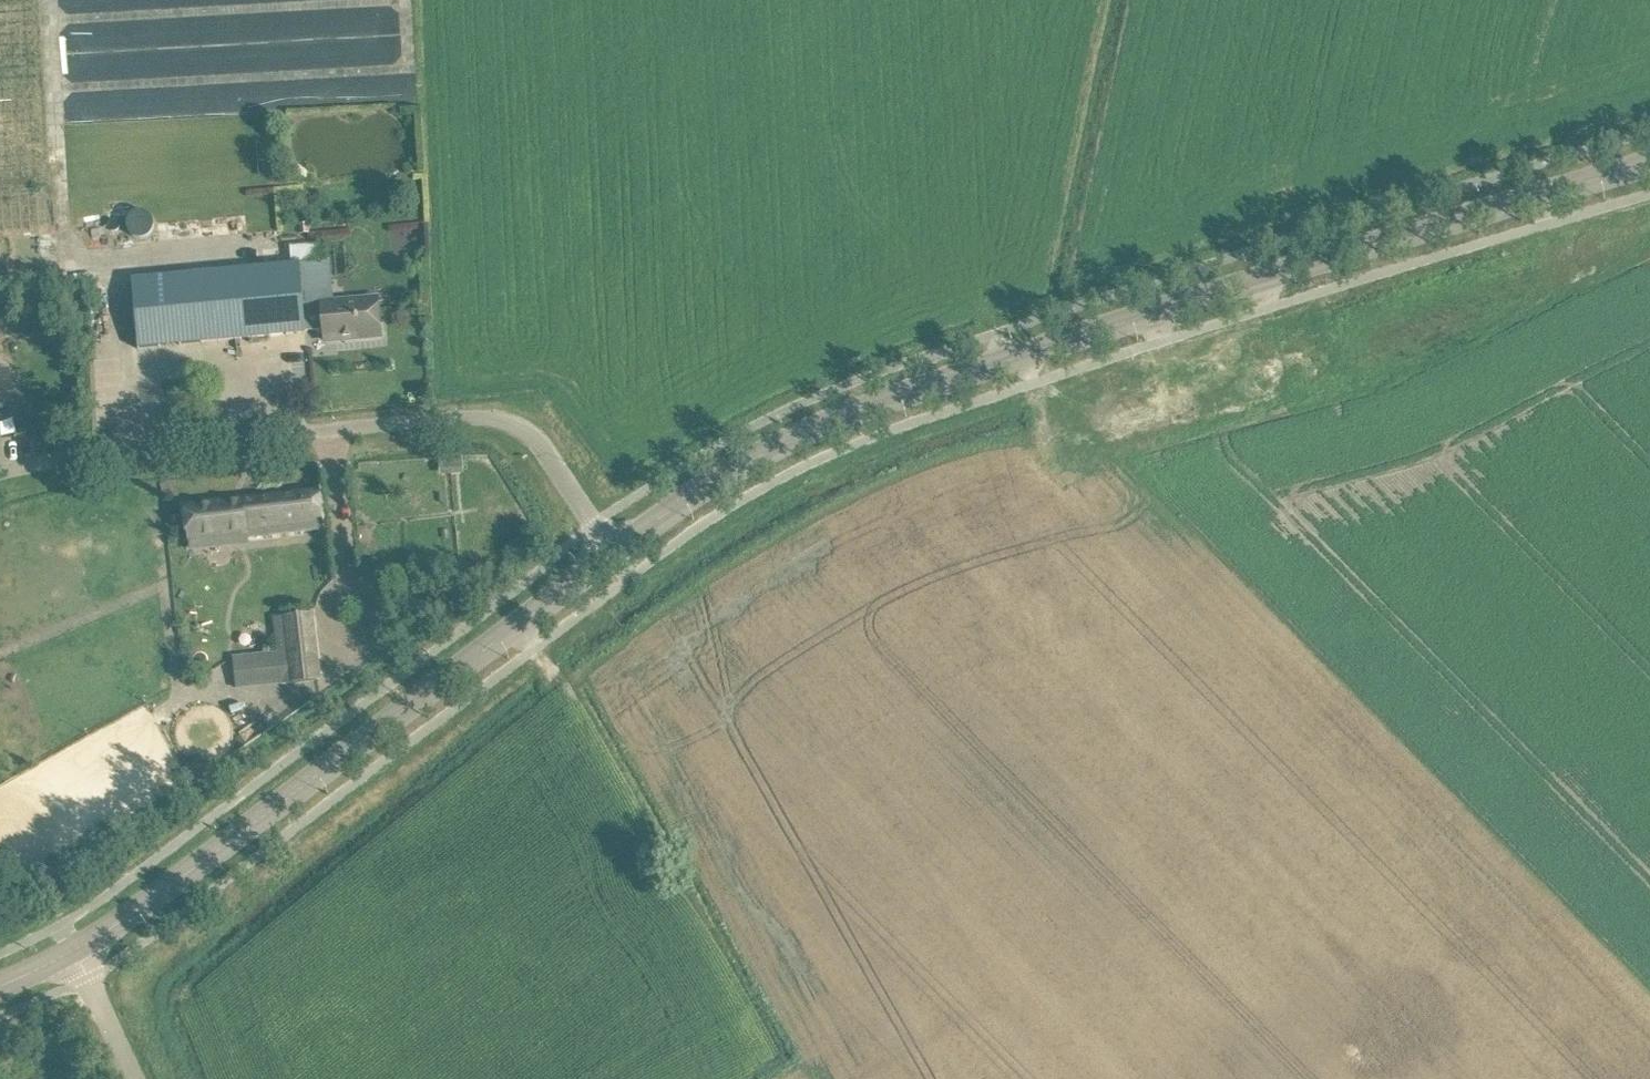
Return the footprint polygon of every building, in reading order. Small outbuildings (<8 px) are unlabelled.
[(305,331),(303,305),(299,263),(320,262),(318,249),(292,251),(293,264),(132,280),(138,349),(305,333),(305,331)] [(381,336),(379,314),(378,298),(303,305),(305,331),(325,329),(326,341),(381,336)] [(0,382),(0,409),(12,408),(10,382),(0,382)] [(440,457),(441,469),(463,467),(462,455),(440,457)] [(323,529),(319,491),(186,507),(189,538),(247,532),(247,538),(323,529)] [(276,618),(281,667),(236,672),(237,688),(293,682),(293,683),(319,680),(311,614),(286,616),(286,617),(276,618)]
